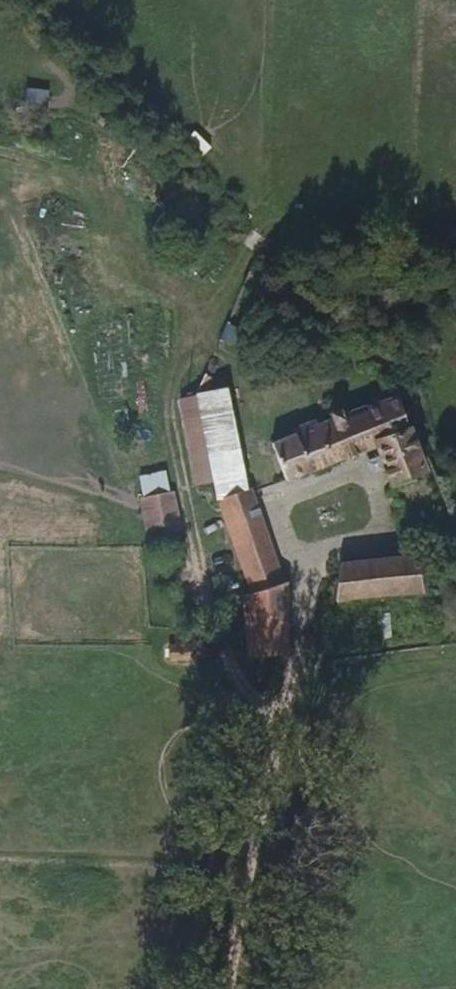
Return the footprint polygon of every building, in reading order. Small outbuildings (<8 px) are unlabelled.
[(31,88),(26,108),(45,113),(50,93),(31,88)] [(183,391),(176,391),(192,487),(209,484),(249,586),(238,592),(237,633),(241,656),(280,650),(279,576),(240,487),(222,383),(201,387),(211,364),(199,359),(183,391)] [(416,468),(386,394),(376,399),(371,385),(353,393),(358,405),(341,412),(335,397),(315,405),(320,419),(302,426),(298,414),(283,420),(288,433),(274,438),(290,477),(380,440),(395,476),(416,468)] [(136,497),(159,613),(191,607),(168,491),(136,497)] [(335,595),(421,590),(418,549),(332,555),(335,595)]
